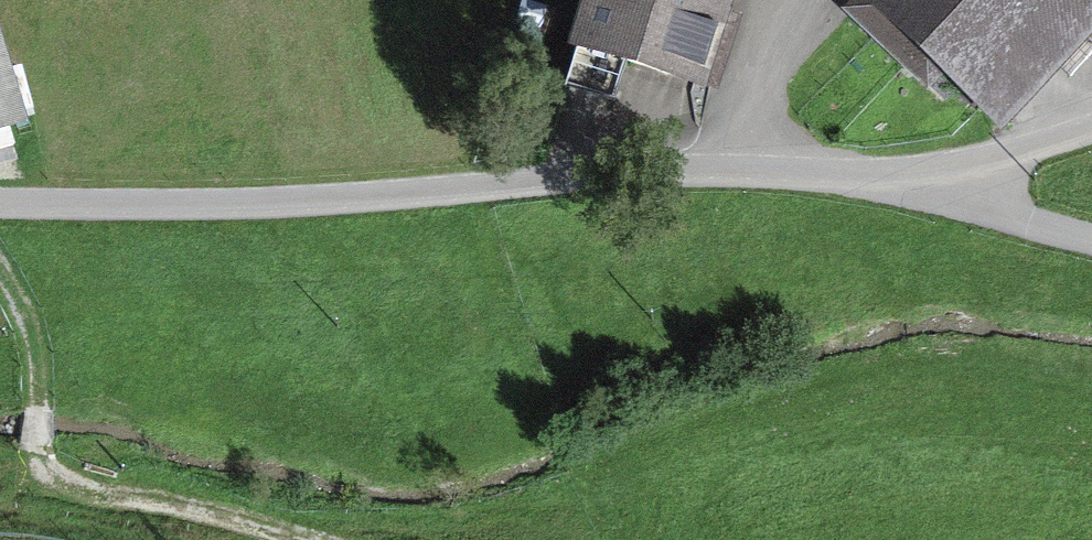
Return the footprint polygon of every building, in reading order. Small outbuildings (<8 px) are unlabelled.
[(580,38),(700,74),(723,0),(592,0),(580,38)] [(984,117),(1091,5),(1091,0),(861,0),(984,117)]
